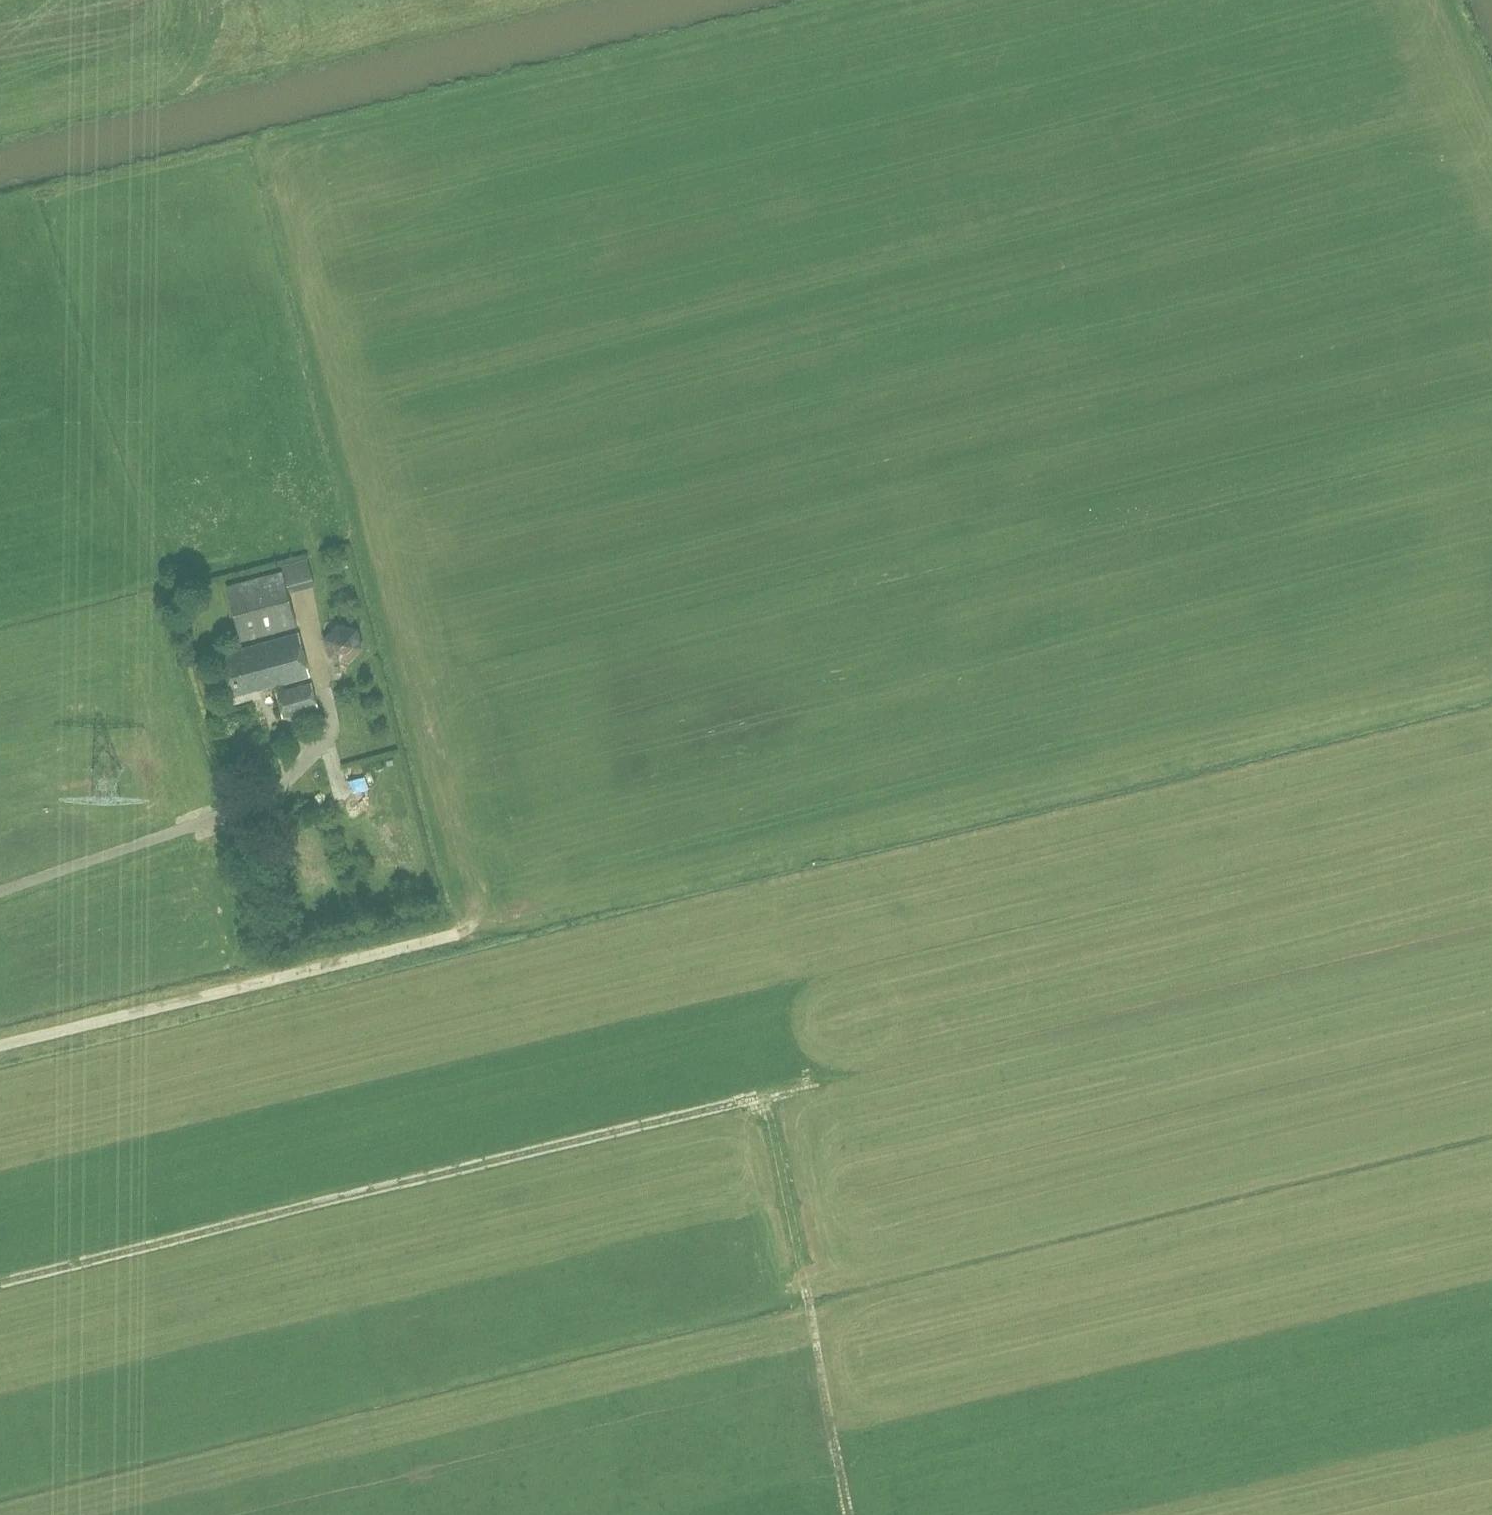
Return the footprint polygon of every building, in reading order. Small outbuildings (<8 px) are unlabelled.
[(289,593),(315,587),(308,562),(284,567),(284,572),(228,587),(242,641),(298,627),(289,593)] [(345,651),(374,647),(370,616),(341,620),(345,651)] [(299,633),(219,655),(231,698),(311,676),(299,633)] [(312,683),(277,693),(283,718),(319,708),(312,683)] [(381,812),(396,807),(391,794),(376,799),(381,812)]
